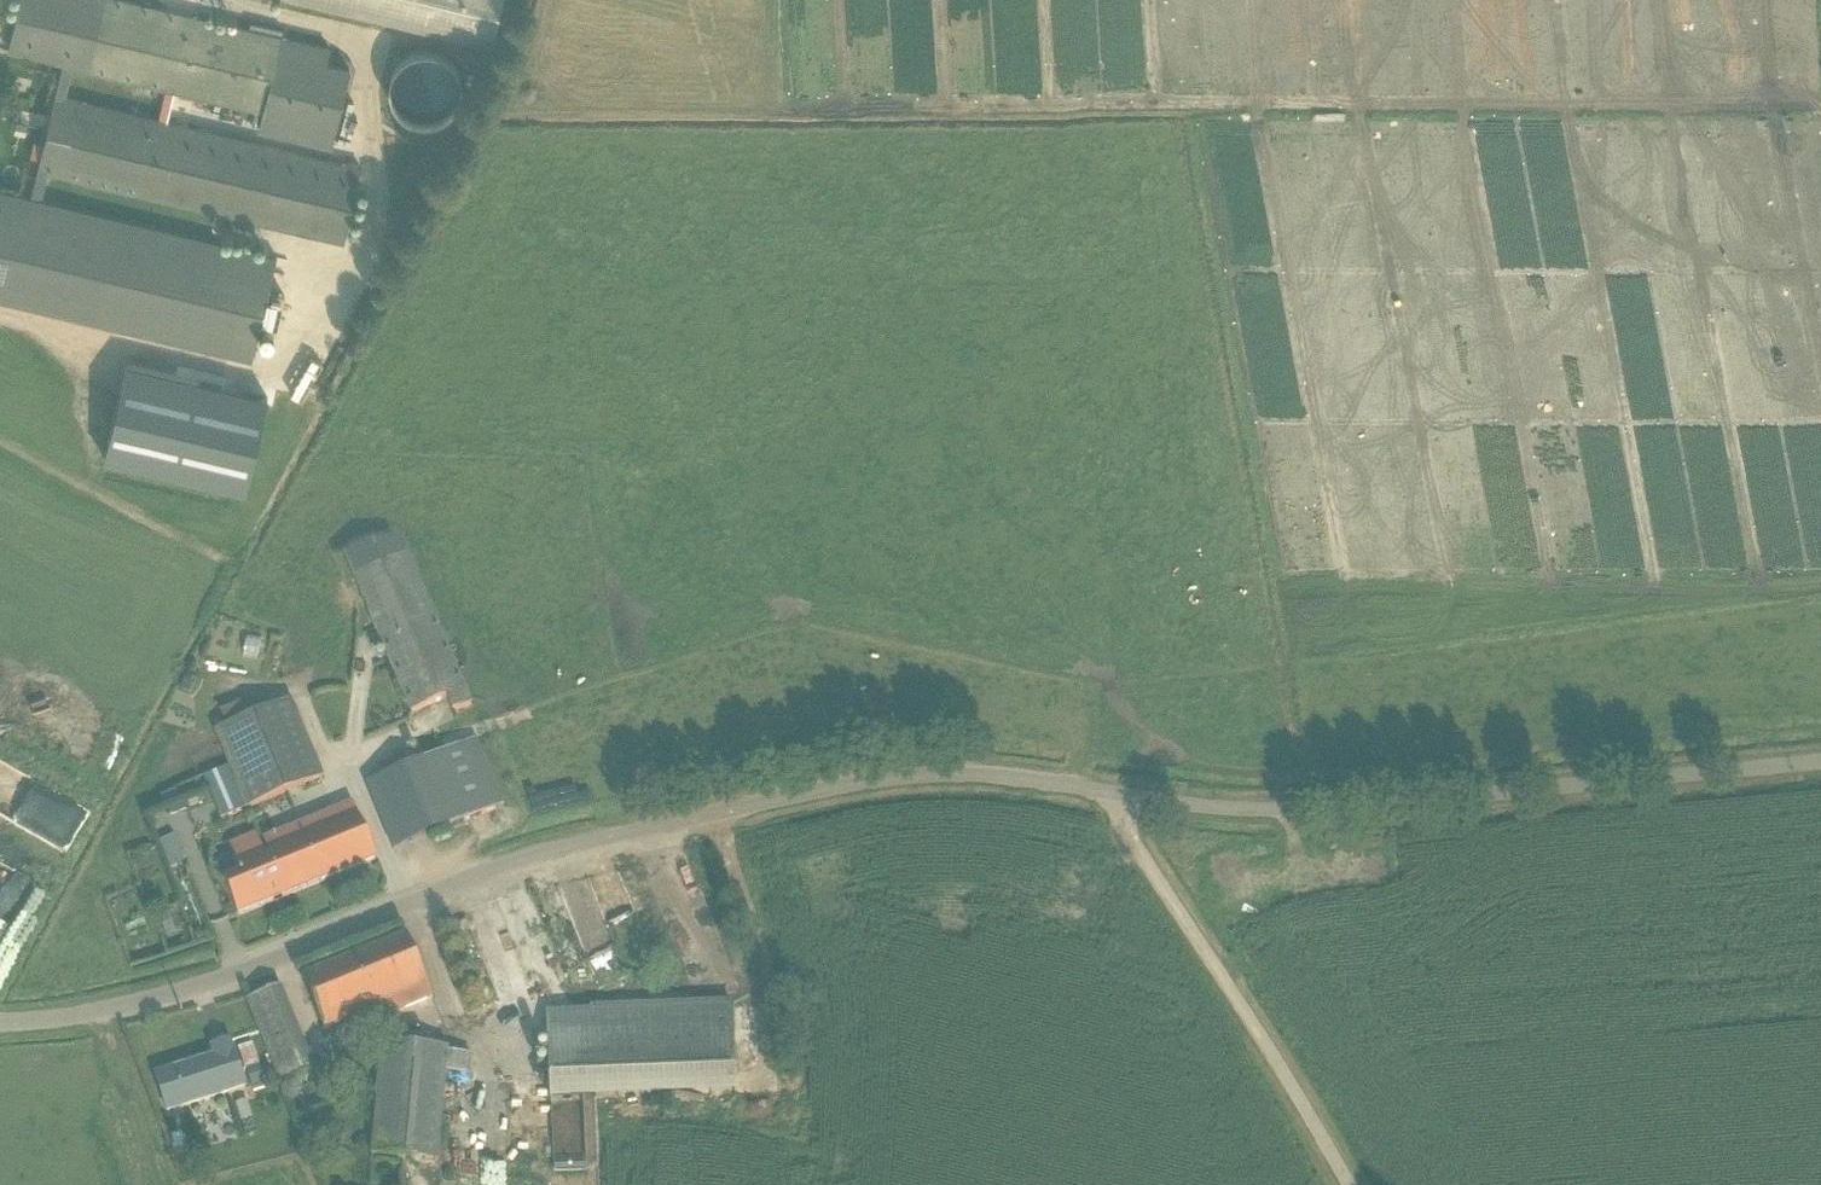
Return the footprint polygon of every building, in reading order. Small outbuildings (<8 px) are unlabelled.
[(132,0),(25,0),(14,47),(261,105),(262,127),(331,143),(348,71),(320,65),(324,46),(132,0)] [(491,28),(498,0),(372,0),(491,28)] [(425,115),(449,72),(395,43),(372,86),(425,115)] [(369,160),(55,89),(34,169),(351,240),(369,160)] [(0,190),(0,297),(253,353),(275,252),(0,190)] [(415,524),(334,554),(399,728),(479,698),(415,524)] [(297,701),(226,725),(253,804),(323,781),(297,701)] [(206,713),(210,727),(242,716),(237,703),(206,713)] [(363,791),(380,847),(496,810),(479,754),(363,791)] [(242,920),(381,864),(356,803),(217,858),(242,920)] [(586,898),(536,907),(546,961),(572,956),(577,982),(601,977),(586,898)] [(508,956),(527,948),(509,908),(491,916),(508,956)] [(329,1033),(432,991),(410,938),(307,980),(329,1033)] [(324,1077),(288,986),(245,1004),(281,1095),(324,1077)] [(730,1014),(539,1017),(540,1107),(731,1104),(730,1014)] [(500,1019),(475,1026),(479,1037),(503,1029),(500,1019)] [(170,1119),(247,1094),(233,1050),(156,1075),(170,1119)] [(373,1162),(430,1167),(439,1062),(381,1057),(373,1162)] [(452,1087),(440,1184),(506,1184),(517,1095),(452,1087)] [(539,1107),(540,1165),(564,1164),(563,1107),(539,1107)]
